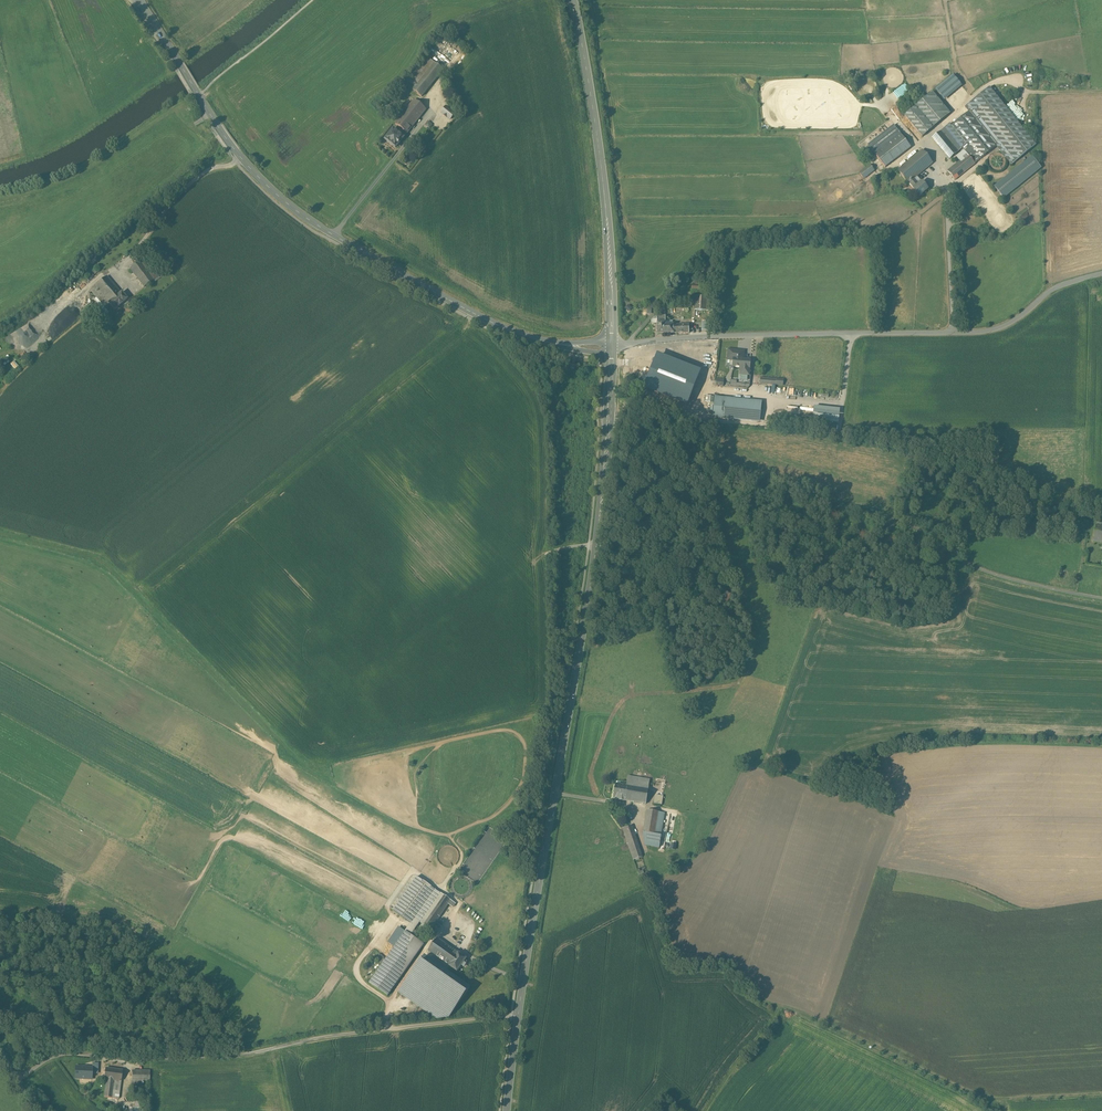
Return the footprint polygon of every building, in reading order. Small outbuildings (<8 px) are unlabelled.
[(427,57),(408,81),(415,86),(412,89),(422,97),(443,70),(427,57)] [(954,75),(936,89),(944,99),(962,85),(954,75)] [(989,88),(965,107),(969,112),(996,146),(1011,165),(1035,146),(989,88)] [(932,93),(905,116),(922,137),(950,114),(932,93)] [(415,100),(395,124),(400,128),(407,133),(426,109),(415,100)] [(442,110),(435,118),(441,124),(448,115),(442,110)] [(996,146),(969,112),(951,126),(967,145),(968,147),(979,160),(996,146)] [(949,159),(967,145),(951,126),(949,124),(932,138),(949,159)] [(894,126),(869,145),(885,167),(911,148),(894,126)] [(396,148),(407,133),(400,128),(397,133),(395,131),(387,141),(396,148)] [(979,160),(968,147),(956,157),(960,161),(948,171),(955,180),(979,160)] [(922,151),(898,171),(908,183),(909,182),(916,176),(932,163),(922,151)] [(1040,168),(1032,157),(995,187),(1004,198),(1040,168)] [(866,168),(859,173),(864,179),(874,171),(870,165),(866,168)] [(922,182),(916,176),(909,182),(914,189),(913,189),(919,197),(928,189),(922,182)] [(125,254),(120,248),(116,250),(122,257),(125,254)] [(116,250),(102,264),(107,270),(122,257),(116,250)] [(147,255),(139,261),(154,280),(162,274),(147,255)] [(154,280),(139,261),(130,269),(144,287),(154,280)] [(108,303),(121,293),(107,276),(91,291),(105,307),(109,304),(108,303)] [(121,293),(108,303),(109,304),(114,310),(127,299),(121,292),(121,293)] [(701,297),(696,297),(695,310),(705,310),(706,297),(701,297)] [(100,318),(92,311),(88,315),(97,322),(100,318)] [(665,316),(657,316),(658,334),(664,334),(664,323),(666,323),(665,316)] [(689,324),(666,325),(666,323),(664,323),(664,334),(674,334),(674,333),(689,333),(689,330),(689,324)] [(744,351),(728,350),(728,359),(734,360),(733,367),(741,367),(742,368),(743,360),(744,351)] [(701,372),(657,354),(644,388),(687,406),(701,372)] [(742,368),(741,367),(740,375),(748,376),(749,368),(742,368)] [(783,380),(761,377),(761,383),(783,386),(783,380)] [(761,403),(715,398),(713,417),(759,421),(761,403)] [(814,422),(840,423),(840,416),(814,414),(814,422)] [(1096,526),(1093,541),(1101,543),(1101,527),(1096,526)] [(650,781),(628,777),(627,785),(645,788),(648,789),(650,781)] [(623,800),(626,785),(616,783),(613,799),(623,800)] [(627,785),(626,785),(623,800),(646,804),(646,803),(648,789),(645,788),(627,785)] [(663,797),(655,795),(654,804),(662,805),(663,797)] [(651,834),(656,834),(660,812),(647,810),(643,832),(649,833),(651,834)] [(662,813),(660,812),(656,834),(661,835),(662,832),(665,813),(662,813)] [(631,826),(623,829),(628,843),(636,840),(631,826)] [(656,834),(651,834),(651,837),(649,836),(648,837),(643,836),(645,847),(659,849),(661,835),(656,834)] [(636,840),(628,843),(632,856),(640,854),(636,840)] [(417,877),(393,911),(411,923),(405,931),(409,934),(412,929),(414,930),(420,922),(414,918),(435,889),(418,878),(417,877)] [(435,889),(414,918),(420,922),(430,930),(448,904),(453,907),(455,903),(435,889)] [(394,947),(405,931),(398,927),(387,942),(394,947)] [(394,947),(382,965),(369,983),(379,990),(388,996),(424,944),(419,941),(423,936),(414,930),(412,929),(409,934),(405,931),(394,947)] [(428,951),(449,966),(458,953),(437,938),(428,951)] [(449,966),(457,972),(466,958),(458,953),(449,966)] [(470,987),(425,956),(399,992),(436,1018),(450,1016),(470,987)] [(93,1067),(75,1066),(74,1079),(92,1080),(93,1067)] [(123,1070),(106,1068),(104,1080),(106,1080),(104,1097),(112,1098),(114,1081),(121,1082),(122,1082),(123,1070)] [(150,1071),(132,1071),(132,1081),(150,1081),(150,1071)] [(114,1081),(112,1098),(119,1099),(121,1082),(114,1081)]
